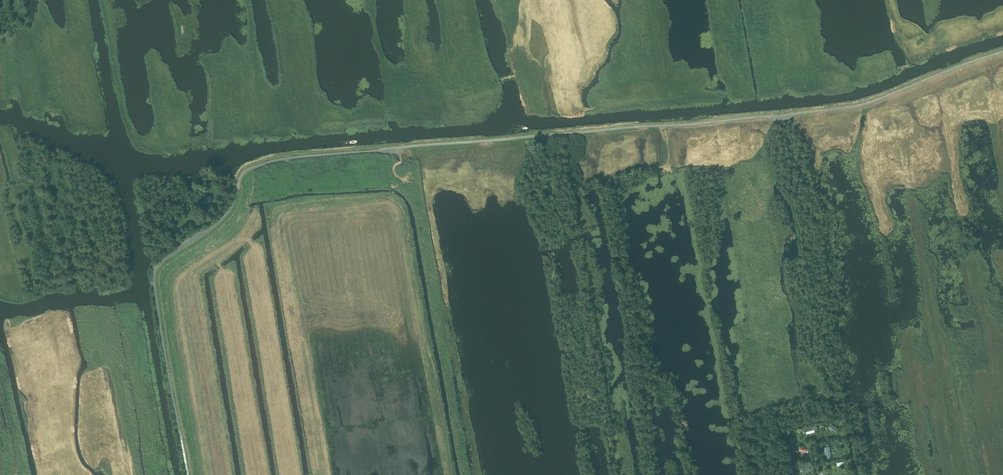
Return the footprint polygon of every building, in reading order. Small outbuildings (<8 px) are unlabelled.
[(831,424),(829,427),(837,432),(839,429),(831,424)] [(815,431),(817,431),(817,428),(816,425),(803,428),(804,433),(806,432),(806,435),(815,433),(815,431)] [(792,443),(802,441),(799,429),(790,432),(792,443)]
